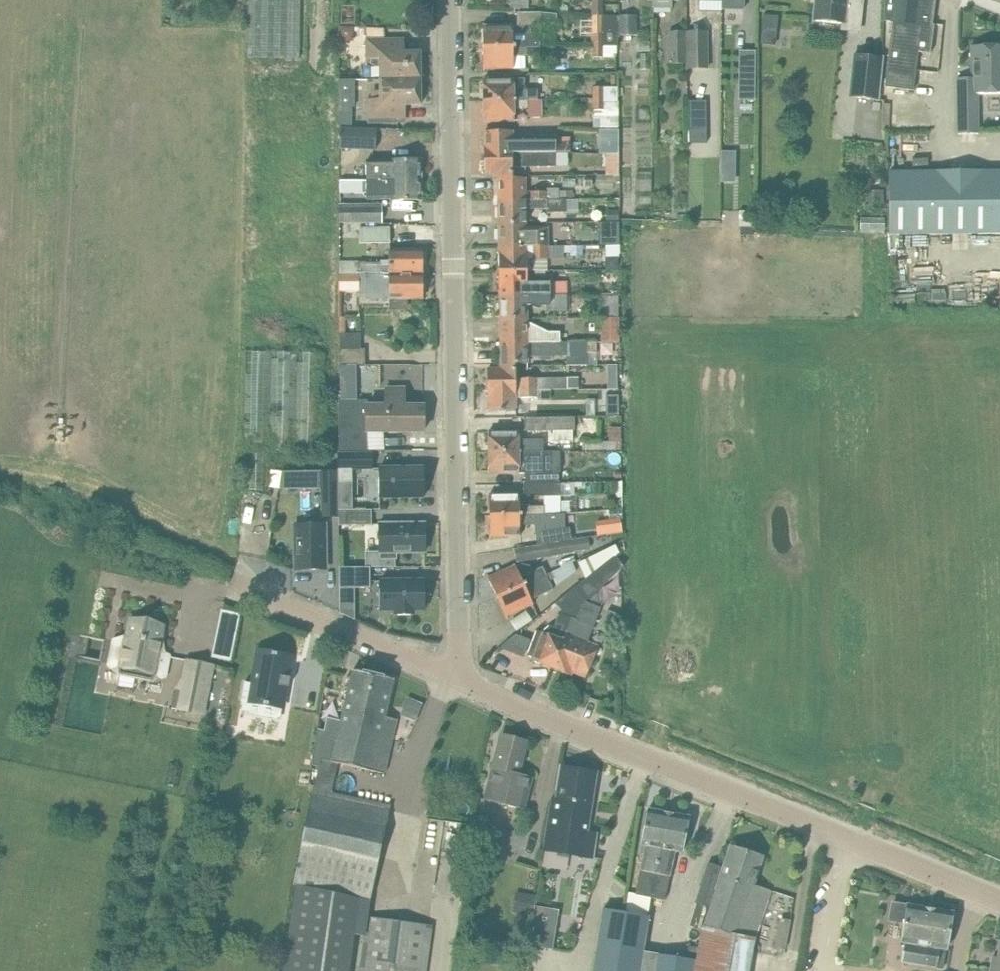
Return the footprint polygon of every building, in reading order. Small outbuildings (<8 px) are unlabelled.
[(247,55),(298,56),(296,0),(248,0),(247,55)] [(511,8),(527,8),(527,0),(511,0),(511,8)] [(841,29),(859,30),(862,0),(812,0),(812,2),(816,2),(814,20),(843,23),(841,29)] [(883,8),(883,22),(892,23),(886,70),(887,70),(885,87),(914,90),(919,51),(929,52),(936,0),(884,0),(883,8)] [(592,4),(592,15),(605,15),(605,4),(592,4)] [(555,13),(541,13),(517,13),(517,27),(555,27),(555,13)] [(619,36),(634,36),(634,16),(619,16),(619,36)] [(761,42),(775,44),(776,25),(763,24),(761,42)] [(483,47),(527,47),(538,46),(540,46),(540,32),(513,33),(513,25),(483,25),(483,47)] [(668,64),(684,64),(684,31),(668,31),(668,64)] [(707,31),(687,31),(687,67),(708,67),(707,31)] [(602,47),(616,47),(616,36),(592,36),(592,47),(602,47)] [(380,79),(420,78),(420,52),(397,52),(397,39),(366,39),(366,59),(371,59),(380,59),(380,67),(380,79)] [(978,93),(999,93),(999,43),(996,43),(994,45),(971,46),(971,78),(957,78),(958,134),(978,133),(978,93)] [(538,46),(527,47),(527,55),(539,54),(538,46)] [(527,55),(527,47),(483,47),(483,68),(513,68),(513,55),(527,55)] [(602,47),(592,47),(592,58),(602,58),(602,47)] [(740,50),(739,98),(740,98),(754,98),(755,98),(755,50),(740,50)] [(854,53),(850,97),(878,100),(882,56),(854,53)] [(380,59),(371,59),(371,64),(375,67),(380,67),(380,59)] [(420,78),(380,79),(380,90),(380,98),(371,99),(367,99),(367,118),(378,118),(398,118),(398,105),(421,104),(420,78)] [(484,100),(528,99),(528,91),(514,91),(513,78),(484,78),(484,100)] [(354,79),(338,79),(338,105),(351,105),(354,105),(354,79)] [(592,89),(592,99),(602,99),(602,88),(592,89)] [(374,91),(371,95),(371,99),(380,98),(380,90),(374,91)] [(740,98),(740,111),(754,111),(754,98),(740,98)] [(528,108),(528,99),(484,100),(484,121),(514,121),(514,108),(528,108)] [(602,99),(592,99),(592,110),(602,110),(602,99)] [(710,128),(709,99),(690,99),(690,128),(710,128)] [(338,127),(351,128),(351,115),(338,115),(338,127)] [(338,148),(342,148),(362,149),(373,149),(374,130),(339,129),(338,148)] [(618,129),(600,129),(600,145),(618,145),(618,129)] [(485,153),(533,152),(533,139),(512,139),(512,131),(484,131),(485,153)] [(550,152),(533,152),(485,153),(485,174),(512,173),(512,167),(533,167),(533,163),(550,163),(550,152)] [(606,153),(606,173),(618,173),(618,153),(606,153)] [(367,180),(422,179),(421,159),(367,160),(367,180)] [(999,233),(999,170),(889,171),(890,234),(999,233)] [(594,185),(615,185),(615,176),(593,176),(594,185)] [(498,200),(547,199),(547,198),(559,198),(559,188),(547,188),(547,190),(526,191),(526,178),(498,178),(498,200)] [(422,200),(422,179),(367,180),(367,201),(422,200)] [(357,180),(354,180),(340,180),(339,180),(339,191),(357,191),(357,180)] [(869,205),(884,204),(883,190),(868,190),(869,205)] [(547,207),(547,199),(498,200),(499,223),(526,222),(526,207),(547,207)] [(382,204),(340,204),(340,222),(382,222),(382,204)] [(605,206),(605,218),(617,218),(617,206),(605,206)] [(526,238),(526,222),(499,223),(499,246),(548,246),(548,238),(526,238)] [(597,222),(597,236),(613,236),(612,222),(597,222)] [(392,242),(391,227),(360,227),(360,242),(392,242)] [(754,227),(741,227),(741,236),(754,236),(754,227)] [(582,245),(571,245),(571,252),(571,255),(583,255),(582,245)] [(548,254),(548,246),(499,246),(499,270),(527,270),(527,254),(548,254)] [(548,254),(548,257),(563,257),(563,246),(548,246),(548,254)] [(366,274),(423,274),(422,249),(389,249),(389,260),(381,260),(381,263),(366,263),(366,274)] [(620,256),(606,256),(606,269),(620,269),(620,256)] [(339,274),(357,274),(357,261),(339,262),(339,274)] [(527,270),(499,270),(500,295),(548,294),(548,286),(527,286),(527,270)] [(357,274),(339,274),(339,291),(358,290),(358,274),(357,274)] [(423,274),(366,274),(367,285),(372,285),(372,298),(390,298),(390,306),(393,308),(404,308),(406,305),(406,298),(423,298),(423,274)] [(567,294),(548,294),(500,295),(500,321),(514,321),(514,316),(527,316),(527,303),(547,302),(547,306),(567,306),(567,294)] [(514,321),(500,321),(500,342),(559,342),(559,332),(549,332),(529,322),(528,322),(527,316),(514,316),(514,321)] [(619,340),(619,317),(602,317),(602,341),(619,340)] [(596,341),(559,342),(500,342),(501,363),(528,363),(528,356),(567,355),(567,353),(587,352),(596,352),(596,341)] [(365,364),(365,349),(340,349),(340,364),(365,364)] [(316,355),(246,354),(244,481),(262,481),(260,452),(317,454),(316,355)] [(610,388),(620,388),(620,363),(609,363),(610,388)] [(537,389),(568,389),(567,377),(516,378),(515,368),(488,368),(488,389),(537,389)] [(367,398),(339,398),(340,450),(368,450),(367,431),(424,431),(423,405),(404,405),(404,388),(386,388),(386,404),(367,405),(367,398)] [(537,389),(488,389),(488,411),(516,410),(516,397),(537,397),(537,389)] [(618,395),(606,395),(606,415),(618,414),(618,395)] [(524,430),(575,430),(575,418),(524,418),(524,430)] [(489,452),(543,452),(543,439),(519,439),(518,430),(489,431),(489,452)] [(338,470),(338,481),(352,481),(352,469),(373,468),(372,452),(338,452),(338,470)] [(544,473),(543,452),(489,452),(489,473),(523,473),(523,484),(560,484),(560,473),(544,473)] [(424,467),(379,468),(379,497),(424,496),(424,467)] [(282,471),(280,487),(291,487),(291,471),(282,471)] [(337,471),(322,471),(322,516),(337,516),(337,509),(337,481),(337,471)] [(560,496),(560,484),(523,484),(524,497),(560,496)] [(490,515),(545,514),(544,506),(530,506),(530,505),(520,505),(519,493),(489,493),(490,515)] [(338,509),(338,525),(372,525),(371,509),(338,509)] [(550,514),(545,514),(490,515),(490,536),(520,536),(520,523),(550,522),(550,514)] [(397,552),(425,552),(424,523),(380,523),(380,559),(397,559),(397,552)] [(295,525),(296,569),(325,569),(324,524),(295,525)] [(537,533),(538,546),(573,540),(571,528),(537,533)] [(573,540),(538,546),(540,558),(574,553),(574,551),(589,549),(588,538),(573,540)] [(586,578),(615,555),(611,549),(579,564),(586,578)] [(615,555),(586,578),(574,587),(582,596),(586,601),(624,566),(615,555)] [(549,569),(558,583),(580,570),(572,556),(549,569)] [(522,563),(514,567),(519,578),(532,572),(529,565),(522,563)] [(497,597),(545,575),(541,568),(532,572),(519,578),(514,567),(514,566),(488,578),(497,597)] [(339,567),(339,588),(370,587),(370,567),(339,567)] [(545,575),(497,597),(506,616),(533,604),(531,600),(552,590),(545,575)] [(413,609),(425,609),(425,580),(380,580),(380,609),(395,609),(395,614),(413,614),(413,609)] [(582,596),(574,587),(572,584),(559,594),(569,607),(582,596)] [(578,620),(571,617),(551,667),(571,675),(572,672),(585,677),(598,646),(588,642),(601,608),(591,604),(593,599),(600,601),(604,590),(601,589),(587,602),(585,601),(578,620)] [(354,606),(340,606),(340,612),(354,619),(354,606)] [(233,660),(244,612),(224,608),(213,655),(233,660)] [(551,667),(571,617),(560,612),(551,635),(542,632),(531,660),(551,667)] [(109,663),(166,674),(170,656),(158,654),(163,626),(147,621),(130,619),(125,643),(113,640),(109,663)] [(529,654),(533,638),(512,633),(508,649),(529,654)] [(245,681),(242,700),(243,700),(282,707),(286,686),(289,687),(289,685),(286,684),(287,678),(290,679),(290,677),(287,676),(291,656),(258,650),(253,682),(245,681)] [(172,708),(203,714),(213,665),(187,660),(181,688),(176,687),(172,708)] [(318,729),(312,765),(319,766),(321,760),(338,765),(348,767),(372,674),(353,669),(341,720),(327,717),(324,730),(318,729)] [(372,673),(348,767),(385,775),(397,719),(385,716),(394,679),(372,673)] [(409,697),(404,714),(419,719),(424,701),(409,697)] [(501,735),(496,754),(485,798),(525,808),(528,796),(532,777),(519,773),(527,741),(501,735)] [(284,970),(346,970),(355,916),(358,898),(370,901),(391,807),(331,794),(338,765),(321,760),(319,766),(317,778),(301,848),(293,883),(295,884),(284,970)] [(557,798),(552,797),(545,847),(593,853),(596,833),(586,832),(596,772),(562,767),(557,798)] [(648,808),(644,828),(641,844),(642,845),(640,854),(644,854),(635,894),(665,900),(670,876),(676,851),(682,853),(686,836),(689,816),(648,808)] [(486,831),(489,817),(477,815),(471,847),(489,850),(492,832),(486,831)] [(440,886),(457,887),(459,843),(442,843),(440,886)] [(763,856),(730,845),(702,927),(754,942),(771,890),(753,884),(763,856)] [(701,885),(713,889),(720,868),(708,864),(701,885)] [(939,949),(947,950),(953,912),(907,904),(907,905),(893,903),(890,919),(905,922),(902,941),(905,942),(902,963),(924,967),(924,966),(936,968),(939,949)] [(604,908),(594,970),(693,970),(695,959),(643,951),(649,916),(604,908)] [(433,926),(368,917),(360,970),(426,970),(433,926)] [(780,917),(774,945),(786,948),(791,919),(780,917)] [(997,968),(991,967),(990,970),(999,970),(999,949),(997,968)]
